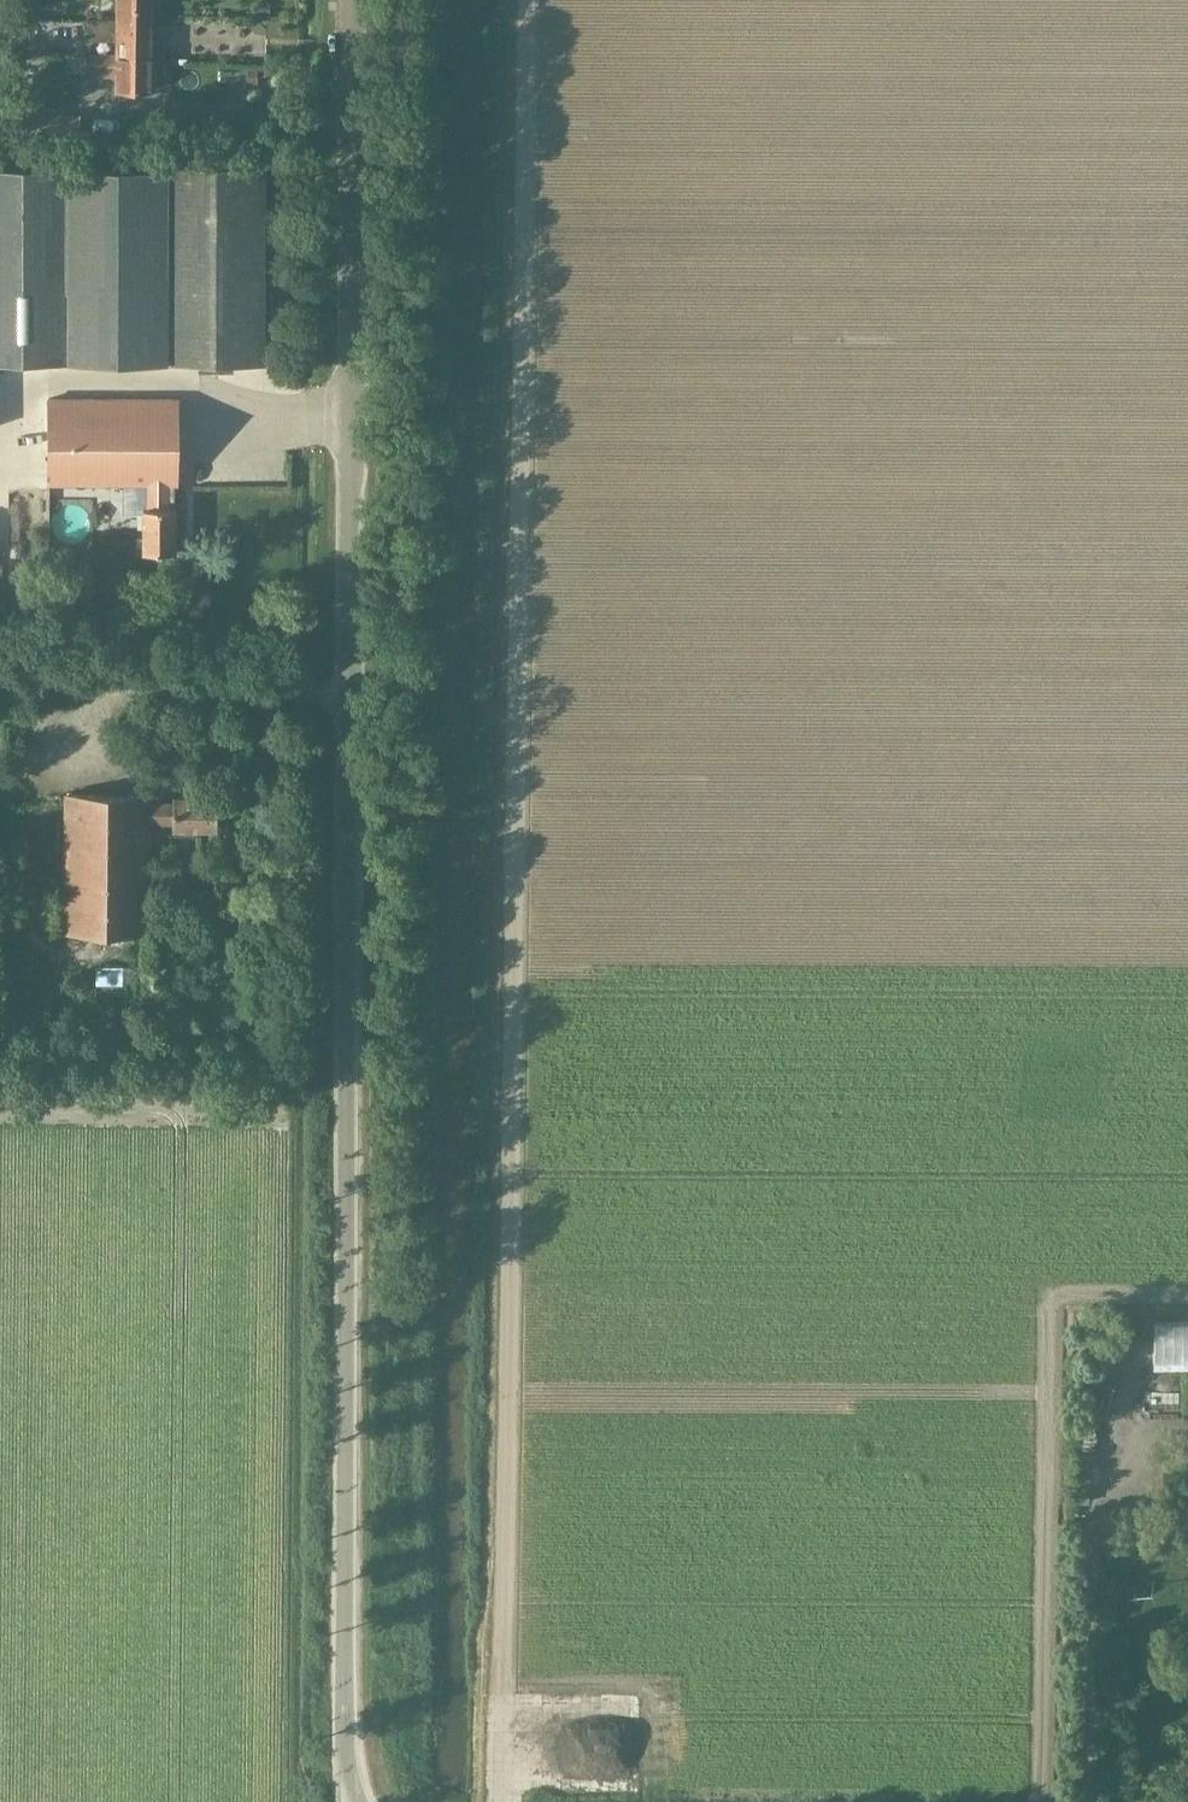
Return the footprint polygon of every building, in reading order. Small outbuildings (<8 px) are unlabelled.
[(152,19),(152,0),(116,0),(116,19),(152,19)] [(116,19),(84,18),(83,31),(83,41),(116,41),(115,51),(84,51),(84,55),(115,55),(152,55),(152,19),(116,19)] [(152,55),(115,55),(84,55),(84,76),(115,76),(115,89),(115,90),(152,91),(152,89),(152,55)] [(164,165),(165,361),(262,361),(262,346),(274,346),(274,321),(262,321),(262,164),(164,165)] [(77,360),(77,165),(0,165),(0,360),(77,360)] [(164,165),(77,165),(77,360),(165,361),(164,165)] [(175,509),(175,484),(175,399),(47,399),(47,485),(146,484),(146,509),(142,509),(142,553),(174,553),(173,509),(175,509)] [(246,672),(246,659),(229,659),(229,671),(246,672)] [(146,933),(147,823),(148,802),(148,796),(64,795),(62,932),(146,933)] [(215,828),(216,797),(172,796),(172,802),(148,802),(147,823),(171,823),(171,828),(215,828)] [(1154,1322),(1154,1372),(1187,1372),(1187,1322),(1154,1322)]
